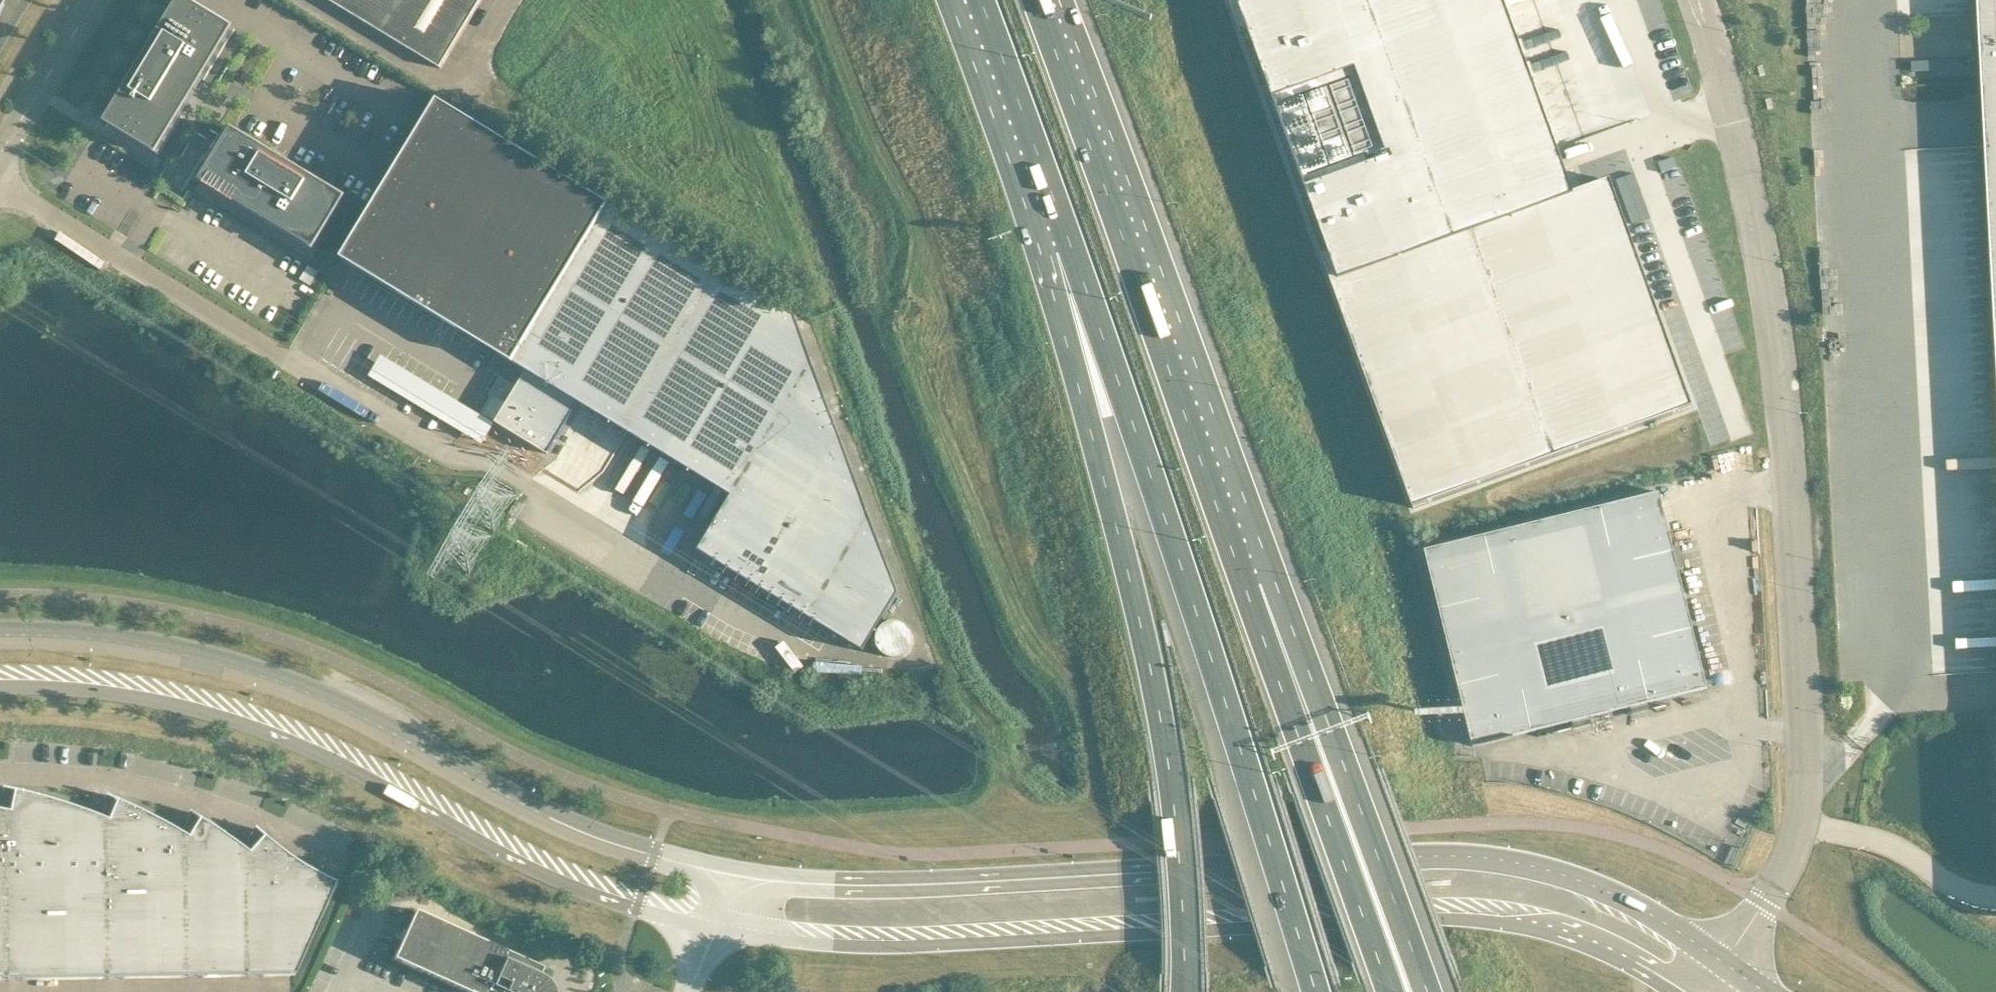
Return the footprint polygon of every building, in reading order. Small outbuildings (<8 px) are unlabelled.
[(235,29),(187,0),(182,0),(107,123),(159,155),(235,29)] [(333,3),(380,31),(399,0),(335,0),(333,3)] [(380,31),(441,68),(483,0),(399,0),(380,31)] [(1413,508),(1693,407),(1611,179),(1582,190),(1574,193),(1567,172),(1504,0),(1229,0),(1413,508)] [(1995,337),(1995,0),(1978,0),(1995,337)] [(732,496),(700,549),(863,649),(897,593),(793,314),(611,204),(611,205),(439,101),(343,259),(527,371),(496,422),(548,454),(579,403),(732,496)] [(315,249),(346,197),(233,129),(201,181),(315,249)] [(328,276),(332,269),(323,263),(319,271),(328,276)] [(318,279),(314,284),(320,288),(323,282),(318,279)] [(332,296),(336,290),(330,286),(327,292),(332,296)] [(1708,688),(1660,492),(1425,549),(1473,745),(1708,688)] [(881,621),(884,656),(913,653),(910,619),(881,621)] [(1984,670),(1984,659),(1933,660),(1933,671),(1984,670)] [(109,818),(97,814),(86,809),(74,805),(62,801),(50,798),(39,794),(27,791),(15,789),(10,810),(11,897),(0,897),(0,978),(296,973),(329,900),(332,892),(250,894),(190,895),(110,896),(109,818)] [(110,896),(190,895),(189,835),(179,829),(169,824),(159,818),(149,813),(138,808),(128,803),(117,798),(109,818),(110,896)] [(11,897),(10,810),(0,808),(0,897),(11,897)] [(190,895),(250,894),(250,851),(242,845),(234,839),(225,833),(217,828),(209,822),(200,817),(189,835),(190,895)] [(250,894),(332,892),(337,881),(329,878),(321,874),(314,870),(306,865),(299,861),(292,856),(285,851),(278,846),(271,840),(265,834),(250,851),(250,894)] [(555,990),(554,988),(552,985),(551,983),(549,981),(547,979),(545,977),(542,976),(540,975),(543,968),(416,910),(394,959),(468,991),(551,991),(555,990)]
